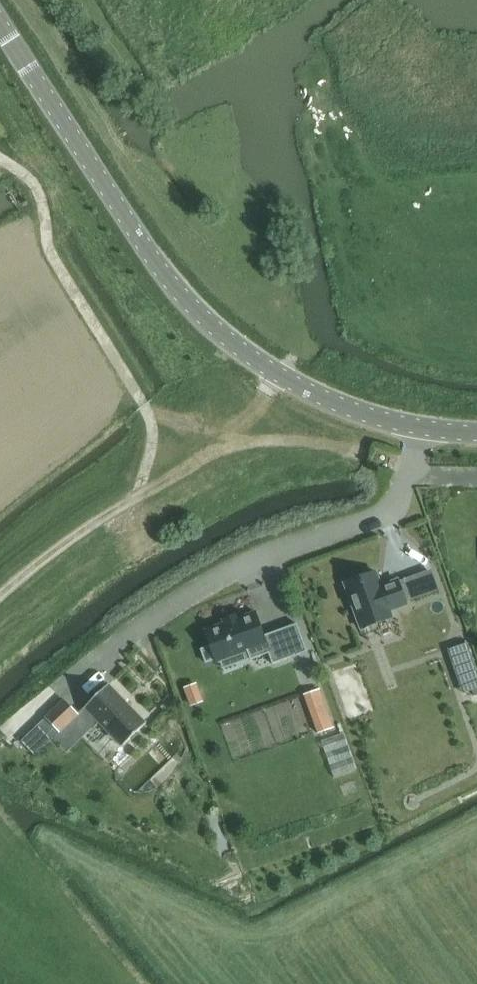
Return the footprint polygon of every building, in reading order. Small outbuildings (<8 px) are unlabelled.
[(378,572),(345,584),(361,629),(392,618),(390,611),(407,605),(398,580),(383,586),(378,572)] [(210,646),(201,650),(206,664),(215,660),(216,662),(220,661),(247,651),(251,660),(269,654),(273,665),(307,652),(297,625),(297,624),(264,636),(256,613),(239,619),(224,624),(205,631),(210,646)] [(466,643),(449,649),(457,672),(474,666),(466,643)] [(196,684),(185,688),(191,705),(203,701),(196,684)] [(85,708),(122,747),(146,724),(109,685),(85,708)] [(318,733),(330,729),(316,691),(305,695),(318,733)] [(64,701),(46,718),(60,732),(78,715),(64,701)]
